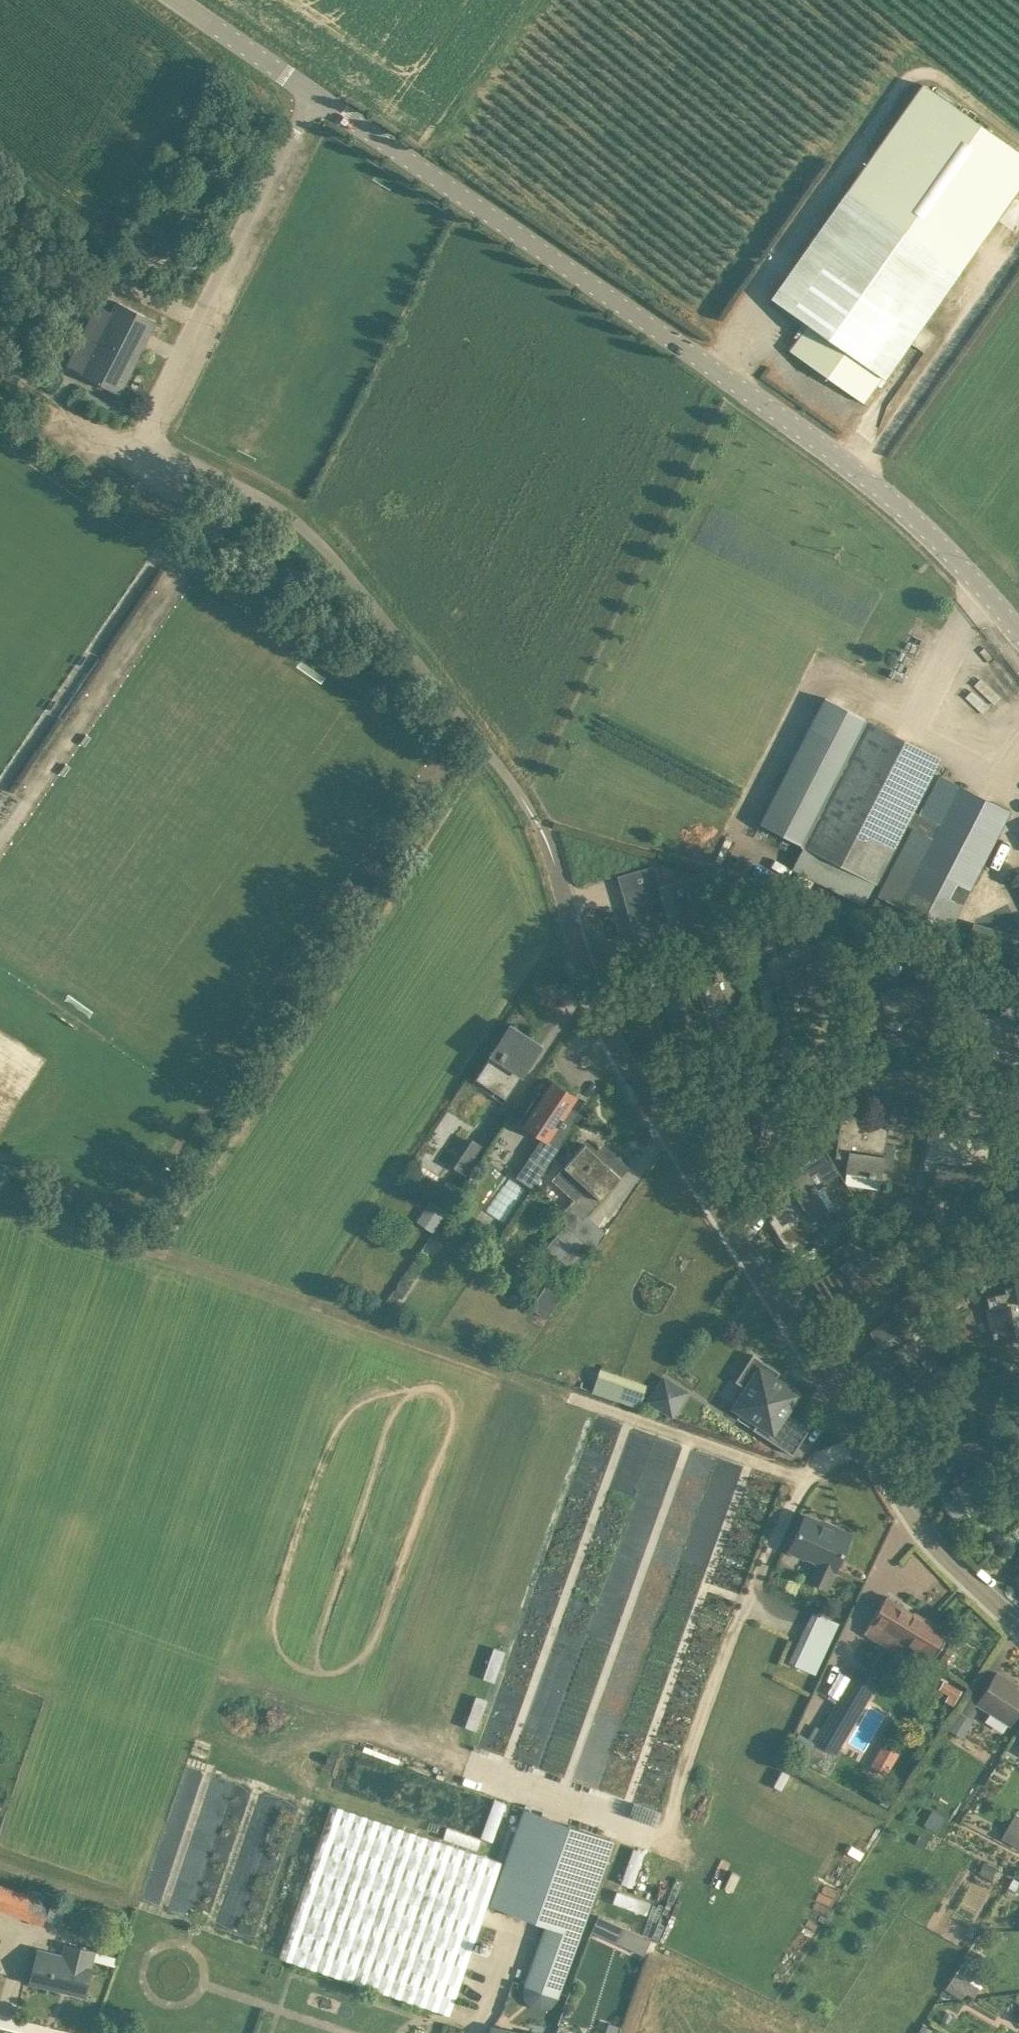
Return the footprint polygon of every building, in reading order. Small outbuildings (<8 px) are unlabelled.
[(849,187),(847,190),(772,296),(771,297),(808,324),(790,350),(863,402),(882,375),(884,377),(886,376),(909,342),(921,325),(960,270),(1018,187),(1018,151),(922,83),(849,187)] [(66,367),(119,393),(156,320),(117,300),(110,314),(96,307),(66,367)] [(183,536),(179,543),(184,546),(188,539),(183,536)] [(940,775),(921,813),(913,809),(941,757),(867,718),(802,844),(803,845),(875,882),(906,823),(914,827),(900,854),(879,895),(949,931),(954,920),(961,906),(1010,810),(940,775)] [(652,864),(621,873),(631,906),(626,907),(636,942),(678,930),(675,919),(688,915),(678,880),(659,886),(652,864)] [(721,921),(712,927),(716,935),(732,924),(721,907),(715,911),(721,921)] [(1007,953),(1018,956),(1018,935),(1018,934),(1013,933),(1007,953)] [(725,955),(740,951),(736,938),(722,942),(725,955)] [(815,960),(783,969),(787,983),(775,986),(786,1028),(821,1019),(820,1014),(831,1011),(823,981),(838,976),(830,947),(813,952),(815,960)] [(663,997),(674,1032),(716,1019),(713,1007),(725,1003),(715,969),(661,986),(665,997),(663,997)] [(914,981),(879,989),(882,1003),(870,1006),(880,1049),(915,1041),(914,1037),(926,1034),(914,981)] [(976,1014),(979,1027),(968,1030),(978,1073),(1014,1065),(1013,1060),(1018,1059),(1018,1037),(1011,1005),(976,1014)] [(719,1025),(723,1037),(734,1033),(730,1021),(719,1025)] [(478,1074),(508,1094),(539,1046),(522,1035),(516,1023),(502,1030),(504,1034),(478,1074)] [(542,1136),(530,1155),(547,1166),(565,1138),(554,1130),(576,1097),(552,1081),(537,1103),(532,1100),(519,1121),(542,1136)] [(886,1146),(889,1124),(877,1122),(878,1118),(842,1113),(836,1156),(847,1158),(845,1172),(846,1172),(845,1184),(880,1189),(883,1167),(892,1168),(896,1144),(894,1143),(893,1147),(886,1146)] [(990,1138),(976,1137),(964,1135),(965,1131),(929,1125),(923,1169),(935,1171),(933,1184),(983,1191),(990,1138)] [(487,1148),(472,1138),(454,1166),(469,1176),(487,1148)] [(585,1186),(569,1204),(584,1216),(630,1166),(618,1156),(609,1166),(585,1145),(585,1144),(584,1144),(563,1166),(585,1186)] [(778,1147),(760,1150),(761,1159),(768,1157),(769,1161),(780,1160),(778,1147)] [(792,1190),(766,1207),(772,1217),(769,1219),(788,1250),(826,1226),(837,1219),(831,1208),(835,1206),(822,1186),(819,1189),(810,1175),(817,1170),(821,1176),(836,1167),(826,1152),(803,1166),(802,1165),(783,1177),(792,1190)] [(910,1194),(896,1198),(903,1223),(917,1220),(910,1194)] [(438,1205),(425,1225),(433,1231),(447,1211),(438,1205)] [(573,1229),(552,1252),(570,1267),(590,1244),(573,1229)] [(938,1234),(941,1246),(952,1243),(949,1231),(938,1234)] [(891,1306),(896,1314),(897,1313),(920,1299),(914,1289),(890,1304),(883,1293),(877,1283),(878,1282),(859,1253),(851,1239),(831,1251),(840,1265),(814,1282),(820,1292),(817,1294),(836,1324),(850,1315),(858,1327),(891,1306)] [(470,1266),(475,1269),(480,1261),(475,1258),(470,1266)] [(400,1296),(406,1286),(399,1282),(393,1292),(400,1296)] [(530,1306),(547,1318),(561,1296),(545,1285),(530,1306)] [(1005,1292),(987,1296),(989,1307),(987,1307),(994,1343),(1017,1338),(1016,1335),(1018,1335),(1018,1289),(1005,1292)] [(519,1307),(525,1298),(518,1293),(512,1301),(519,1307)] [(896,1314),(870,1329),(879,1344),(857,1358),(876,1388),(880,1386),(886,1396),(905,1384),(904,1381),(910,1377),(912,1380),(932,1367),(897,1313),(896,1314)] [(803,1391),(778,1375),(780,1371),(753,1353),(736,1380),(745,1386),(731,1407),(756,1424),(754,1428),(793,1453),(811,1427),(789,1413),(803,1391)] [(663,1374),(650,1394),(646,1400),(673,1417),(690,1390),(663,1374)] [(592,1392),(607,1398),(638,1408),(643,1391),(598,1375),(592,1392)] [(920,1465),(944,1502),(954,1495),(962,1507),(963,1506),(962,1504),(991,1485),(980,1469),(991,1459),(971,1429),(958,1437),(961,1443),(952,1449),(949,1445),(920,1465)] [(818,1561),(810,1580),(826,1587),(834,1569),(835,1569),(850,1535),(805,1514),(790,1548),(818,1561)] [(914,1613),(885,1596),(864,1632),(891,1649),(897,1639),(932,1659),(949,1632),(914,1612),(914,1613)] [(813,1610),(806,1624),(789,1660),(817,1673),(840,1622),(813,1610)] [(836,1754),(879,1679),(855,1666),(812,1740),(815,1742),(836,1754)] [(977,1702),(1010,1723),(1018,1709),(1018,1690),(1007,1683),(1009,1680),(996,1671),(979,1699),(977,1702)] [(943,1678),(937,1687),(948,1693),(945,1699),(953,1704),(962,1688),(943,1678)] [(962,1737),(970,1723),(958,1715),(949,1729),(962,1737)] [(815,1742),(812,1740),(808,1738),(798,1732),(787,1751),(804,1761),(815,1742)] [(883,1743),(870,1765),(887,1774),(899,1752),(883,1743)] [(498,1822),(507,1804),(498,1800),(489,1818),(498,1822)] [(331,1803),(279,1955),(449,2013),(501,1860),(331,1803)] [(544,1922),(581,1935),(614,1840),(523,1808),(490,1903),(544,1922)] [(937,1831),(945,1818),(931,1809),(923,1822),(937,1831)] [(1003,1837),(1018,1845),(1018,1812),(1017,1810),(1003,1837)] [(916,1842),(925,1847),(929,1838),(920,1833),(916,1842)] [(993,1877),(998,1867),(985,1861),(980,1871),(993,1877)] [(1014,1877),(1008,1886),(1015,1889),(1018,1881),(1018,1880),(1014,1877)] [(61,1909),(65,1899),(54,1894),(53,1897),(32,1889),(30,1896),(0,1884),(0,1909),(42,1925),(45,1917),(46,1917),(50,1905),(61,1909)] [(593,1928),(618,1939),(624,1926),(599,1915),(593,1928)] [(581,1935),(544,1922),(523,1983),(559,1996),(581,1935)] [(38,1951),(30,1981),(85,1994),(96,1949),(65,1941),(61,1956),(38,1951)] [(949,1981),(965,1991),(973,1997),(982,1984),(971,1977),(980,1964),(966,1955),(949,1981)] [(917,2032),(929,2032),(932,2030),(923,2024),(917,2032)]
